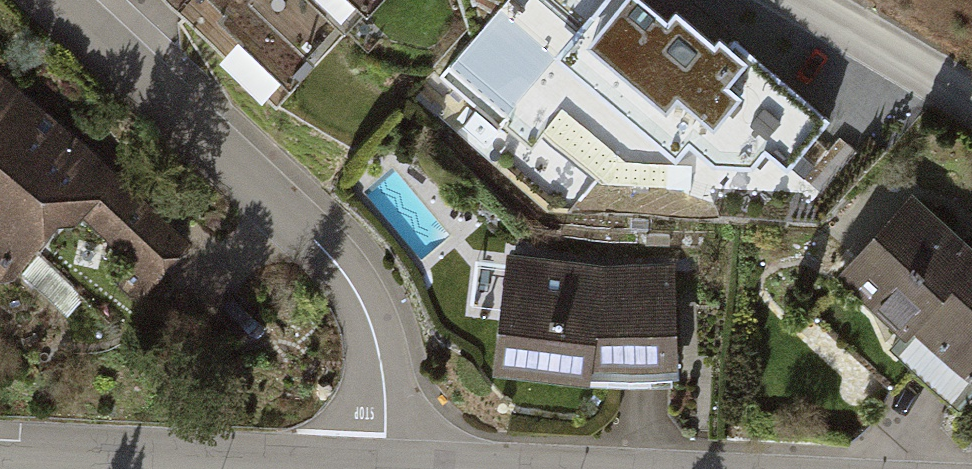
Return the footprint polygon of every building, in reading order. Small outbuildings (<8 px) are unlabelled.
[(280,115),(385,0),(154,0),(280,115)] [(642,0),(603,0),(549,63),(675,170),(690,153),(712,171),(757,172),(768,160),(787,176),(832,123),(735,42),(730,47),(720,38),(714,44),(674,10),(666,20),(642,0)] [(0,71),(0,271),(18,267),(56,219),(73,220),(79,213),(155,281),(192,242),(0,71)] [(910,188),(833,270),(905,337),(913,328),(970,381),(971,379),(971,245),(910,188)] [(604,263),(505,251),(487,366),(589,380),(680,377),(673,261),(604,263)]
